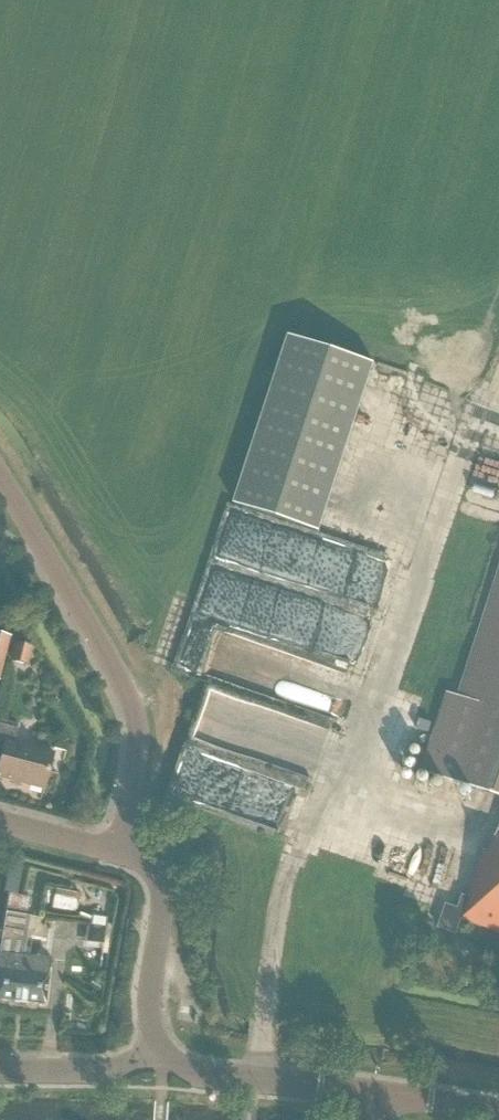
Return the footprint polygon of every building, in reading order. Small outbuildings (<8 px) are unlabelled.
[(288,337),(236,508),(324,535),(376,364),(288,337)] [(460,697),(450,693),(425,771),(498,795),(498,578),(460,697)] [(3,663),(10,637),(0,634),(0,663),(3,663)] [(10,663),(27,667),(32,647),(15,643),(10,663)] [(212,690),(199,740),(252,754),(265,704),(212,690)] [(44,790),(53,753),(14,743),(18,729),(0,725),(0,759),(1,759),(0,763),(0,778),(44,790)] [(498,830),(497,830),(490,852),(484,849),(469,897),(463,895),(458,908),(446,904),(439,928),(457,934),(462,920),(498,932),(498,829),(498,830)] [(79,894),(56,890),(52,907),(53,907),(76,912),(79,894)] [(31,917),(26,916),(30,898),(10,894),(0,952),(0,1001),(46,1006),(51,960),(24,957),(31,917)] [(104,945),(106,927),(93,925),(90,925),(88,925),(87,936),(86,942),(102,944),(104,945)]
